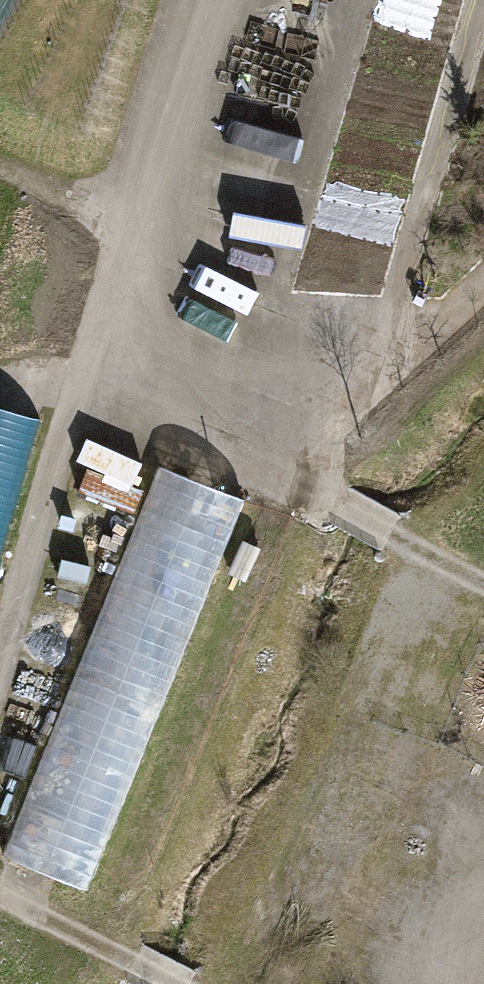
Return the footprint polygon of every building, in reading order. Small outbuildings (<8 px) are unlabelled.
[(17,0),(0,0),(0,29),(17,0)] [(44,431),(0,418),(0,583),(44,431)] [(5,869),(94,904),(249,515),(160,480),(5,869)]
